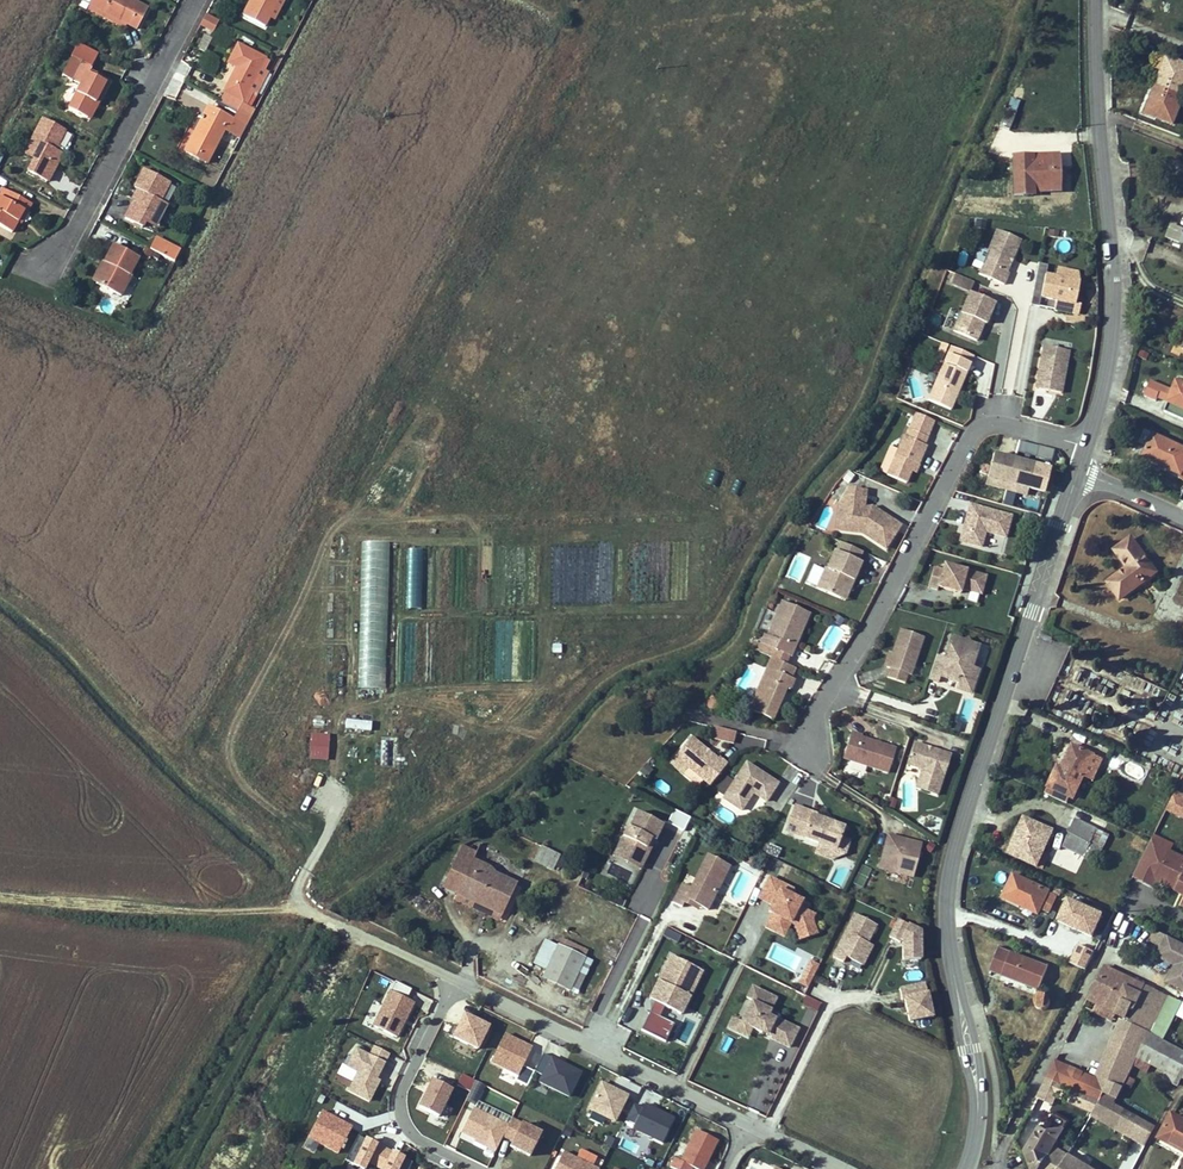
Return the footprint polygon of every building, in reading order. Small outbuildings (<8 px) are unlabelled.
[(89,4),(126,24),(136,29),(148,9),(131,0),(91,0),(89,4)] [(243,15),(264,27),(269,18),(278,0),(251,0),(243,15)] [(269,18),(274,20),(285,0),(278,0),(269,18)] [(124,28),(126,24),(89,4),(87,8),(124,28)] [(212,33),(218,20),(205,13),(198,27),(212,33)] [(202,34),(197,48),(205,51),(210,37),(202,34)] [(73,57),(91,67),(99,53),(80,43),(73,57)] [(237,67),(224,91),(243,100),(265,58),(238,44),(228,62),(237,67)] [(68,108),(87,118),(95,103),(98,104),(110,81),(90,70),(91,67),(73,57),(62,75),(81,85),(68,108)] [(1156,86),(1182,74),(1182,66),(1167,59),(1156,86)] [(1156,86),(1145,114),(1177,126),(1182,110),(1182,97),(1156,86)] [(243,100),(224,91),(220,99),(239,108),(243,100)] [(90,119),(98,104),(95,103),(87,118),(90,119)] [(255,110),(245,104),(242,110),(240,109),(238,111),(251,118),(255,110)] [(209,106),(203,117),(206,119),(212,108),(209,106)] [(212,108),(206,119),(203,117),(185,151),(206,163),(224,129),(240,138),(251,118),(238,111),(234,120),(212,108)] [(1007,109),(1000,126),(1009,130),(1016,113),(1007,109)] [(43,118),(28,145),(39,151),(34,160),(28,172),(47,182),(63,153),(57,150),(55,149),(57,144),(65,130),(43,118)] [(23,154),(34,160),(39,151),(28,145),(23,154)] [(1062,191),(1061,151),(1013,153),(1014,196),(1037,196),(1037,192),(1062,191)] [(134,200),(124,218),(142,228),(145,223),(147,219),(156,224),(167,204),(159,200),(170,182),(144,168),(134,187),(138,189),(140,190),(136,200),(134,200)] [(0,191),(0,225),(12,232),(17,222),(24,210),(27,212),(32,204),(2,188),(0,191)] [(27,212),(24,210),(17,222),(21,224),(27,212)] [(156,224),(147,219),(145,223),(154,228),(156,224)] [(1173,221),(1168,235),(1182,241),(1182,225),(1173,221)] [(1020,240),(997,231),(979,274),(1004,285),(1009,273),(1007,273),(1020,240)] [(150,249),(163,255),(169,244),(156,237),(150,249)] [(114,244),(105,261),(108,263),(98,283),(121,296),(132,274),(130,274),(139,257),(114,244)] [(175,262),(182,250),(169,244),(163,255),(175,262)] [(978,246),(971,267),(979,269),(986,249),(978,246)] [(959,253),(956,264),(964,266),(967,255),(959,253)] [(93,281),(98,283),(108,263),(105,261),(103,261),(93,281)] [(1079,270),(1059,265),(1057,274),(1081,279),(1079,270)] [(969,292),(973,281),(954,273),(949,284),(969,292)] [(1077,302),(1081,279),(1046,273),(1042,298),(1057,300),(1055,310),(1080,314),(1082,303),(1077,302)] [(995,304),(970,293),(954,331),(976,341),(982,329),(979,328),(981,323),(986,325),(995,304)] [(1043,344),(1036,389),(1064,394),(1071,349),(1043,344)] [(972,356),(950,346),(947,355),(968,364),(972,356)] [(1142,348),(1139,355),(1148,359),(1151,352),(1142,348)] [(968,364),(947,355),(927,401),(949,410),(957,391),(954,390),(957,383),(960,384),(968,364)] [(989,394),(993,360),(977,358),(973,392),(989,394)] [(1177,384),(1165,410),(1182,417),(1182,386),(1177,384)] [(905,435),(903,434),(885,473),(905,481),(910,469),(913,461),(917,463),(926,444),(923,443),(927,435),(909,427),(905,435)] [(1159,465),(1181,475),(1182,471),(1182,449),(1154,436),(1145,454),(1161,461),(1159,465)] [(1056,448),(1021,439),(1018,451),(1026,453),(1025,456),(1031,457),(1031,455),(1053,460),(1056,448)] [(1052,466),(994,452),(986,484),(1028,495),(1030,488),(1045,492),(1052,466)] [(1161,461),(1145,454),(1144,458),(1159,465),(1161,461)] [(863,488),(847,485),(838,502),(844,503),(842,528),(861,531),(884,546),(898,524),(875,509),(872,512),(867,509),(863,506),(860,506),(863,488)] [(1013,506),(1017,493),(1008,490),(1004,503),(1013,506)] [(1041,501),(1024,496),(1021,505),(1038,509),(1041,501)] [(1044,512),(1048,499),(1043,498),(1039,511),(1044,512)] [(844,503),(838,502),(835,527),(842,528),(844,503)] [(1009,516),(968,504),(958,541),(979,546),(983,531),(1004,537),(1009,516)] [(1026,510),(1024,517),(1034,521),(1036,513),(1026,510)] [(1121,601),(1161,571),(1133,534),(1113,549),(1126,566),(1106,581),(1121,601)] [(860,560),(834,548),(825,566),(824,565),(814,586),(838,596),(847,576),(851,578),(860,560)] [(795,550),(785,577),(800,583),(810,556),(795,550)] [(940,568),(932,565),(926,585),(934,588),(935,585),(957,592),(958,588),(979,594),(984,575),(942,562),(940,568)] [(842,598),(851,578),(847,576),(838,596),(842,598)] [(808,610),(780,598),(765,632),(762,631),(758,640),(789,654),(793,645),(786,642),(794,625),(800,628),(808,610)] [(922,636),(898,627),(885,665),(888,666),(885,675),(903,681),(906,673),(909,674),(922,636)] [(960,639),(951,636),(944,657),(935,654),(927,678),(936,681),(938,675),(948,679),(950,675),(953,676),(956,682),(971,687),(977,668),(970,666),(977,644),(968,642),(965,636),(960,639)] [(793,665),(769,655),(765,665),(772,668),(768,676),(762,673),(747,706),(770,717),(784,685),(788,686),(792,677),(788,675),(793,665)] [(971,687),(956,682),(954,687),(969,693),(971,687)] [(1067,690),(1061,703),(1082,714),(1088,701),(1067,690)] [(1129,710),(1143,712),(1144,701),(1130,699),(1129,710)] [(712,726),(710,739),(733,742),(735,729),(712,726)] [(861,731),(851,728),(842,754),(886,770),(894,746),(861,734),(861,731)] [(703,748),(688,736),(672,755),(707,784),(724,762),(716,756),(715,758),(708,752),(705,753),(703,751),(703,748)] [(949,753),(913,741),(906,762),(921,767),(914,787),(935,794),(949,753)] [(1105,760),(1077,746),(1068,766),(1062,764),(1048,794),(1073,806),(1087,775),(1096,779),(1105,760)] [(774,781),(743,762),(720,798),(738,809),(747,795),(744,793),(747,789),(762,799),(774,781)] [(820,815),(792,804),(783,829),(833,848),(841,825),(830,821),(819,817),(820,815)] [(664,826),(634,813),(627,828),(624,826),(610,855),(640,870),(655,839),(657,840),(664,826)] [(1022,856),(1020,860),(1036,867),(1050,836),(1054,837),(1056,834),(1024,819),(1010,850),(1022,856)] [(1063,846),(1087,857),(1099,830),(1075,819),(1063,846)] [(919,842),(885,832),(881,850),(881,852),(883,852),(882,856),(879,855),(876,865),(910,874),(919,842)] [(847,853),(850,839),(840,837),(837,850),(847,853)] [(534,859),(553,869),(560,855),(541,846),(534,859)] [(461,847),(447,875),(461,882),(456,893),(502,915),(516,886),(488,873),(490,869),(473,861),(476,854),(461,847)] [(1010,850),(1008,854),(1020,860),(1022,856),(1010,850)] [(1176,890),(1175,891),(1182,895),(1182,859),(1169,851),(1164,861),(1158,872),(1179,884),(1176,890)] [(731,867),(706,855),(691,887),(682,883),(672,903),(681,907),(684,901),(700,908),(702,905),(711,910),(731,867)] [(1179,884),(1158,872),(1154,878),(1176,890),(1179,884)] [(1038,914),(1039,912),(1040,910),(1049,915),(1057,896),(1013,876),(1003,898),(1021,906),(1038,914)] [(794,890),(768,877),(758,898),(772,905),(768,912),(773,914),(767,927),(786,936),(796,916),(804,935),(817,932),(813,919),(816,914),(804,908),(808,900),(793,893),(794,890)] [(1065,897),(1055,922),(1094,937),(1103,913),(1065,897)] [(875,924),(854,914),(832,958),(842,963),(845,957),(861,965),(871,945),(866,943),(875,924)] [(918,929),(898,919),(890,936),(896,940),(899,938),(901,940),(901,960),(906,959),(906,969),(917,969),(915,958),(919,959),(918,929)] [(1182,992),(1182,944),(1154,930),(1148,941),(1159,946),(1154,957),(1173,966),(1164,983),(1182,992)] [(1077,943),(1069,963),(1086,970),(1094,950),(1077,943)] [(558,945),(542,977),(568,991),(585,959),(558,945)] [(1001,949),(992,972),(1040,991),(1049,968),(1001,949)] [(673,955),(652,1000),(655,1001),(641,1031),(668,1044),(677,1025),(661,1017),(667,1006),(682,1014),(703,970),(673,955)] [(807,989),(817,963),(808,959),(798,985),(807,989)] [(899,988),(900,999),(904,998),(908,1021),(930,1016),(925,984),(899,988)] [(752,986),(746,998),(752,1001),(742,1023),(733,1018),(728,1028),(749,1038),(754,1028),(775,1038),(774,1041),(789,1048),(799,1029),(774,1016),(776,1011),(774,1009),(779,999),(752,986)] [(417,1001),(391,988),(374,1024),(399,1036),(417,1001)] [(816,1013),(821,1004),(805,995),(800,1004),(816,1013)] [(418,1006),(428,1009),(431,999),(421,996),(418,1006)] [(1046,996),(1043,996),(1042,996),(1039,997),(1037,999),(1035,1002),(1035,1004),(1036,1007),(1037,1010),(1042,1012),(1044,1012),(1047,1012),(1050,1010),(1051,1008),(1052,1005),(1052,1002),(1050,999),(1048,997),(1046,996)] [(488,1026),(464,1014),(458,1028),(452,1025),(448,1034),(477,1049),(488,1026)] [(1130,1052),(1140,1029),(1124,1022),(1114,1045),(1130,1052)] [(1098,1081),(1082,1074),(1075,1091),(1099,1101),(1100,1102),(1101,1099),(1109,1082),(1122,1088),(1150,1033),(1140,1029),(1130,1052),(1114,1045),(1098,1081)] [(524,1066),(534,1045),(506,1031),(491,1062),(518,1075),(515,1080),(527,1086),(534,1072),(524,1066)] [(728,1051),(734,1038),(728,1034),(721,1048),(728,1051)] [(374,1044),(371,1051),(388,1060),(392,1052),(374,1044)] [(379,1077),(387,1062),(353,1045),(335,1080),(347,1086),(345,1088),(371,1101),(383,1079),(379,1077)] [(585,1071),(545,1051),(536,1070),(543,1074),(540,1081),(572,1097),(585,1071)] [(393,1087),(406,1060),(392,1053),(382,1074),(385,1076),(382,1082),(393,1087)] [(1177,1085),(1182,1075),(1167,1067),(1162,1077),(1177,1085)] [(464,1073),(459,1084),(471,1090),(476,1080),(464,1073)] [(456,1088),(433,1076),(417,1106),(440,1118),(456,1088)] [(632,1093),(602,1079),(589,1107),(618,1122),(632,1093)] [(323,1102),(327,1095),(322,1092),(318,1100),(323,1102)] [(1141,1096),(1135,1112),(1155,1119),(1161,1103),(1141,1096)] [(1076,1103),(1069,1099),(1065,1107),(1072,1110),(1076,1103)] [(1099,1101),(1097,1105),(1111,1111),(1113,1106),(1101,1099),(1100,1102),(1099,1101)] [(635,1123),(633,1128),(664,1143),(677,1117),(646,1101),(643,1106),(635,1101),(626,1119),(635,1123)] [(354,1124),(323,1107),(308,1136),(339,1152),(354,1124)] [(462,1133),(496,1151),(509,1123),(475,1107),(462,1133)] [(1119,1117),(1151,1134),(1154,1127),(1123,1110),(1119,1117)] [(1053,1148),(1057,1141),(1063,1130),(1061,1129),(1066,1121),(1054,1114),(1049,1122),(1053,1124),(1047,1134),(1039,1130),(1025,1153),(1031,1168),(1040,1168),(1053,1148)] [(1172,1115),(1157,1144),(1182,1158),(1182,1121),(1172,1115)] [(544,1131),(514,1117),(505,1137),(511,1140),(509,1142),(532,1154),(544,1131)] [(672,1166),(679,1168),(694,1168),(695,1167),(700,1168),(706,1168),(720,1140),(698,1129),(682,1160),(676,1157),(672,1166)] [(366,1137),(360,1134),(348,1158),(354,1161),(366,1137)] [(366,1168),(380,1142),(367,1136),(354,1163),(366,1168)] [(320,1143),(309,1137),(304,1145),(316,1151),(320,1143)] [(1066,1146),(1057,1141),(1053,1148),(1061,1153),(1066,1146)] [(381,1143),(371,1163),(382,1168),(400,1168),(407,1156),(381,1143)] [(1067,1155),(1071,1149),(1066,1146),(1061,1153),(1053,1148),(1040,1168),(1059,1168),(1067,1155)] [(565,1149),(555,1168),(600,1168),(601,1166),(565,1149)] [(1067,1155),(1059,1168),(1089,1168),(1067,1155)] [(414,1160),(408,1157),(401,1168),(410,1168),(414,1160)]
